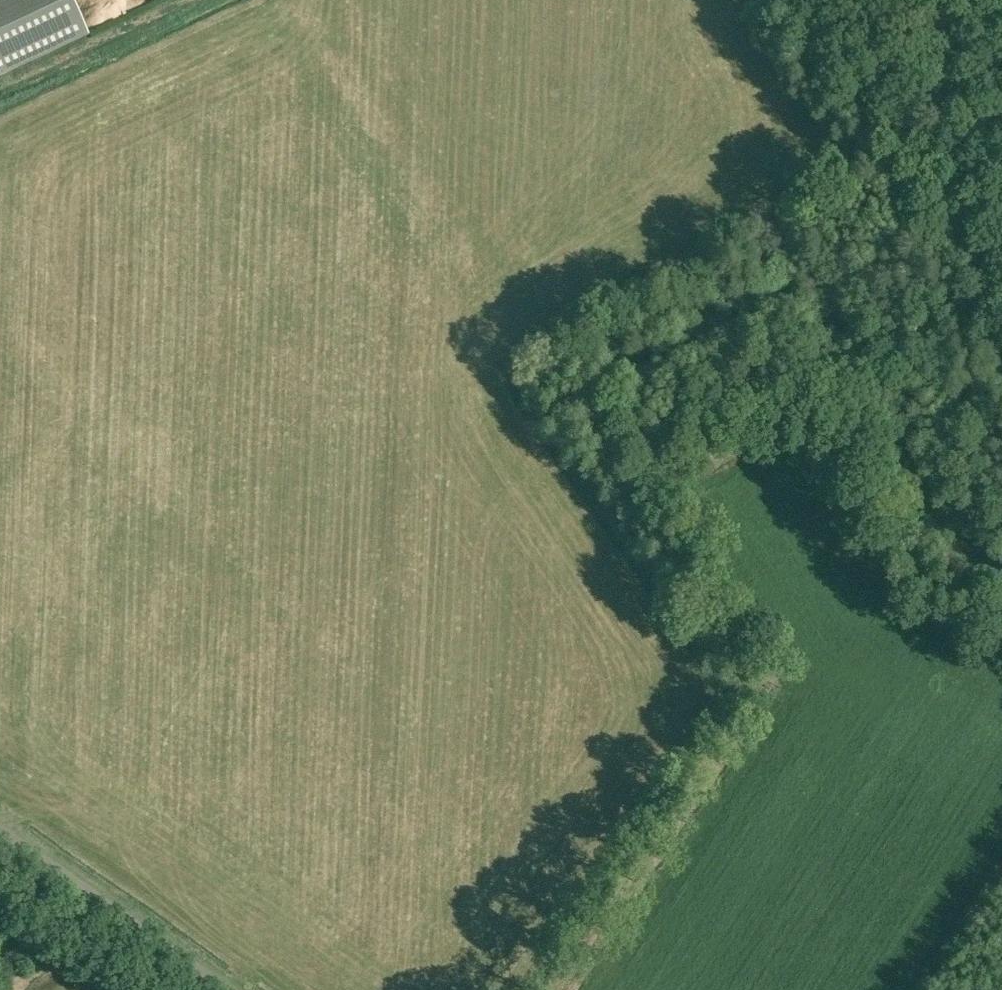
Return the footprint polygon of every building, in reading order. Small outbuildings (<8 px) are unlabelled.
[(72,0),(0,0),(0,75),(88,34),(72,0)]
